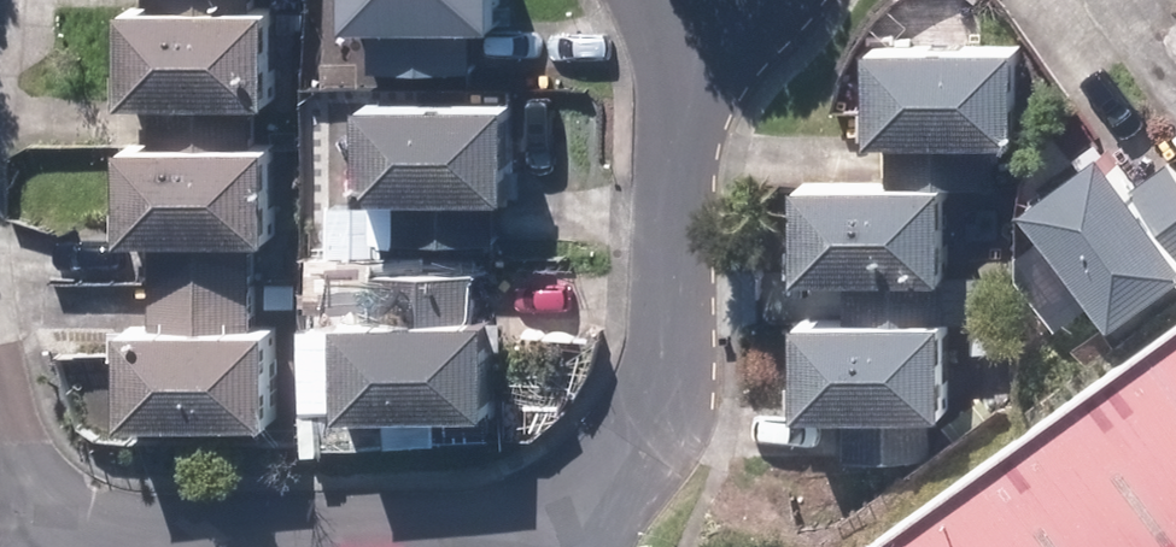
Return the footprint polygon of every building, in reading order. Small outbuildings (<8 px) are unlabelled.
[(159,14),(135,13),(131,103),(274,109),(277,19),(259,18),(259,0),(160,0),(159,14)] [(480,30),(507,31),(508,0),(357,0),(356,27),(377,28),(376,68),(479,71),(480,30)] [(872,35),(868,129),(1021,135),(1025,41),(872,35)] [(368,192),(405,194),(403,241),(501,245),(503,198),(519,199),(523,111),(372,105),(368,192)] [(163,120),(162,145),(131,144),(128,237),(280,242),(283,149),(259,148),(260,124),(163,120)] [(1114,134),(1030,193),(1121,322),(1175,283),(1175,154),(1174,150),(1141,173),(1114,134)] [(801,409),(849,410),(848,452),(932,454),(933,412),(950,412),(955,216),(946,216),(947,175),(807,171),(804,273),(850,274),(849,311),(804,310),(801,409)] [(157,259),(156,327),(133,326),(131,422),(282,426),(285,331),(250,330),(252,262),(157,259)] [(304,412),(347,413),(495,416),(497,322),(485,322),(485,285),(438,284),(437,321),(349,320),(348,342),(305,342),(304,412)] [(914,506),(944,546),(1175,546),(1175,317),(914,506)]
